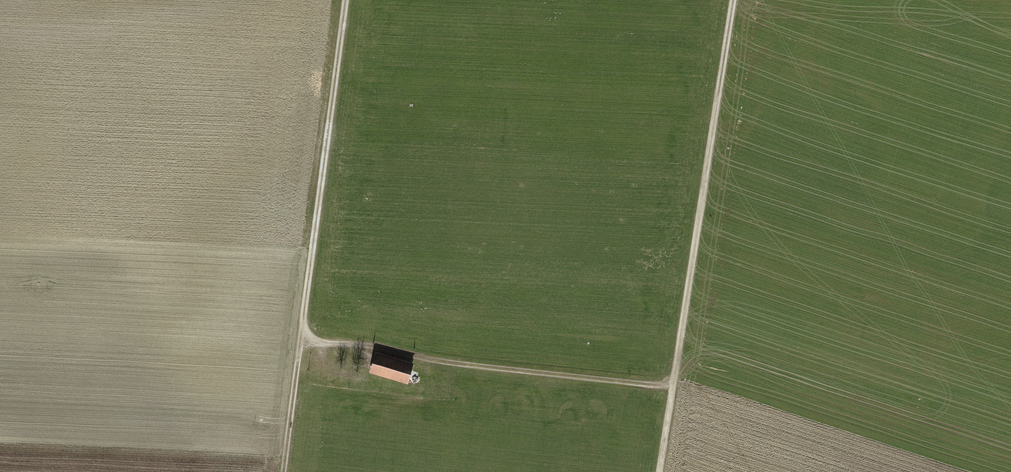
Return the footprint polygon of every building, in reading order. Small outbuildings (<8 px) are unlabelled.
[(412,365),(376,355),(372,370),(396,377),(408,380),(412,365)]
